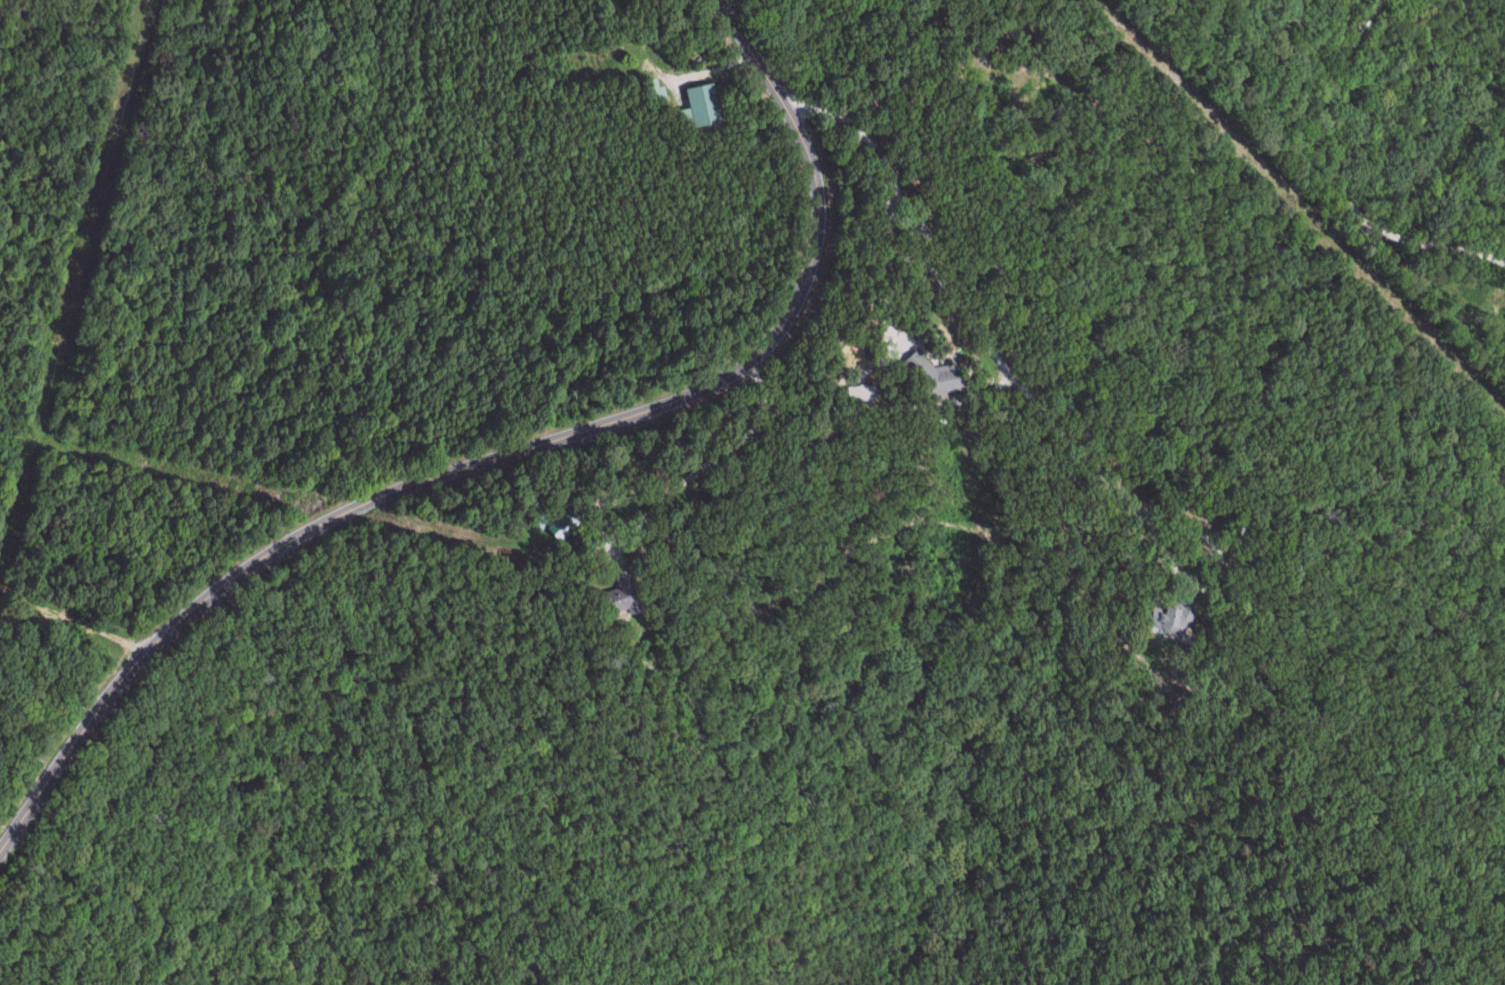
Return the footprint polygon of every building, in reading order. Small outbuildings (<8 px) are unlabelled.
[(684,89),(694,128),(721,121),(712,82),(684,89)] [(958,364),(927,368),(925,352),(907,354),(910,378),(928,375),(931,395),(967,390),(965,378),(960,379),(958,364)] [(874,384),(847,388),(850,406),(877,402),(874,384)] [(550,530),(564,543),(586,519),(573,506),(550,530)] [(648,612),(637,571),(619,575),(623,590),(614,593),(619,613),(633,609),(635,616),(648,612)] [(1201,594),(1186,591),(1182,610),(1166,607),(1165,610),(1152,607),(1148,628),(1192,637),(1201,594)]
